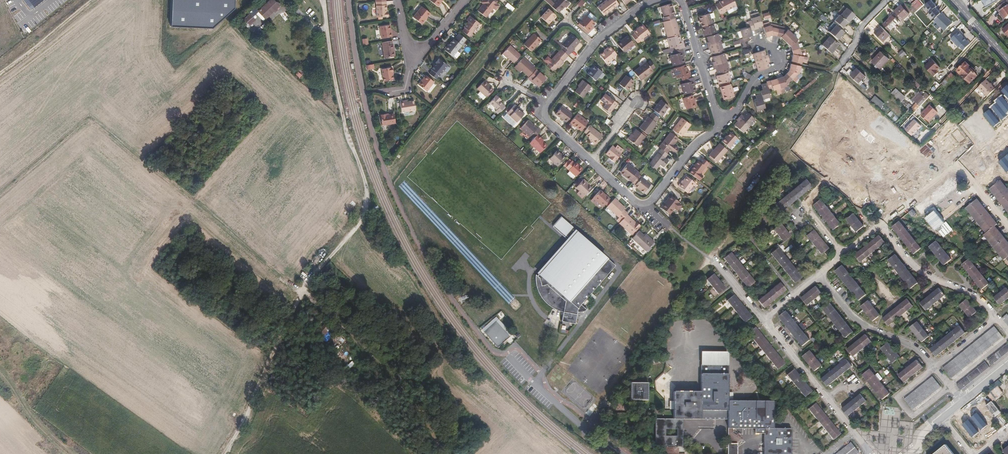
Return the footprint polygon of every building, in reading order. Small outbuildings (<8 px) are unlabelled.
[(31,10),(34,8),(43,0),(23,0),(31,10)] [(171,27),(214,29),(235,9),(236,0),(173,0),(171,27)] [(485,5),(479,12),(487,18),(495,9),(497,11),(500,7),(492,0),(485,0),(483,3),(485,5)] [(568,3),(564,0),(556,0),(552,4),(551,2),(549,4),(558,13),(560,10),(561,11),(568,3)] [(617,4),(614,0),(605,0),(596,7),(603,15),(617,4)] [(732,0),(720,0),(718,1),(719,2),(714,4),(719,13),(727,9),(734,6),(735,6),(732,0)] [(919,0),(917,0),(914,3),(919,9),(923,6),(919,0)] [(931,0),(925,5),(931,11),(937,7),(931,0)] [(1007,5),(1007,0),(995,9),(998,13),(1000,11),(1006,18),(1007,17),(1007,5)] [(274,13),(278,10),(277,9),(280,6),(275,1),(273,4),(270,1),(260,11),(268,18),(274,13)] [(387,10),(387,1),(386,1),(377,2),(378,18),(389,17),(389,12),(387,12),(387,10)] [(675,14),(673,7),(671,7),(670,4),(661,6),(664,16),(663,17),(664,21),(675,18),(674,14),(675,14)] [(901,5),(894,12),(903,21),(910,15),(901,5)] [(422,24),(427,18),(430,13),(422,7),(413,17),(422,24)] [(936,7),(930,12),(936,19),(941,13),(936,7)] [(855,15),(846,8),(840,15),(847,22),(848,22),(855,15)] [(552,19),(554,16),(547,9),(540,18),(547,24),(552,19)] [(265,21),(268,18),(260,11),(258,13),(265,21)] [(1006,18),(1000,11),(998,13),(1004,20),(1006,18)] [(247,25),(254,18),(250,12),(242,19),(247,25)] [(762,25),(758,12),(753,13),(751,14),(752,18),(751,18),(752,20),(748,21),(750,27),(751,30),(759,28),(758,26),(762,25)] [(713,24),(710,14),(709,13),(708,13),(699,16),(700,20),(701,23),(702,27),(713,24)] [(945,31),(952,23),(941,13),(936,19),(934,20),(945,31)] [(842,28),(847,22),(840,15),(839,15),(834,20),(842,28)] [(592,27),(594,24),(586,16),(578,24),(588,33),(591,30),(590,29),(592,27)] [(890,31),(899,23),(892,16),(884,24),(890,31)] [(473,34),(481,25),(472,17),(468,21),(471,23),(469,25),(468,25),(465,28),(466,29),(464,32),(472,39),(475,35),(473,34)] [(679,34),(675,18),(664,21),(663,21),(668,38),(669,37),(679,34)] [(649,33),(642,24),(636,29),(637,31),(633,34),(639,41),(649,33)] [(717,32),(716,28),(715,28),(713,24),(702,27),(705,35),(717,32)] [(393,37),(391,25),(380,27),(382,39),(393,37)] [(777,35),(779,28),(771,26),(770,25),(763,27),(764,31),(766,36),(773,34),(777,35)] [(837,40),(844,32),(836,25),(832,29),(831,28),(828,31),(837,40)] [(749,36),(752,35),(751,30),(750,27),(740,30),(742,38),(739,39),(740,42),(750,40),(749,36)] [(890,36),(881,27),(874,33),(884,42),(890,36)] [(793,34),(788,29),(787,30),(779,28),(777,35),(779,35),(786,41),(793,34)] [(960,30),(952,38),(960,47),(961,46),(964,50),(971,43),(960,30)] [(721,41),(718,33),(707,36),(709,41),(707,42),(708,45),(721,41)] [(453,57),(467,40),(460,34),(456,40),(455,39),(452,43),(452,44),(451,46),(450,45),(449,46),(448,46),(446,48),(446,51),(453,57)] [(535,45),(540,40),(534,34),(524,45),(527,48),(531,52),(536,46),(535,45)] [(685,47),(683,39),(681,40),(679,34),(669,37),(672,48),(676,46),(677,50),(681,48),(683,48),(685,47)] [(800,47),(798,40),(798,39),(793,34),(786,41),(791,46),(793,50),(800,47)] [(579,42),(571,35),(561,45),(570,54),(573,51),(572,50),(573,48),(579,42)] [(632,44),(625,36),(620,40),(621,41),(616,45),(622,52),(632,44)] [(838,44),(829,37),(822,45),(824,47),(831,53),(838,44)] [(396,56),(394,45),(393,45),(393,41),(383,42),(386,58),(396,56)] [(723,50),(721,41),(708,45),(709,49),(711,48),(713,53),(721,50),(723,50)] [(520,56),(509,46),(503,54),(514,63),(520,56)] [(611,57),(614,55),(608,46),(605,49),(606,50),(598,56),(604,64),(612,58),(611,57)] [(802,56),(800,47),(793,50),(793,53),(792,61),(793,61),(801,63),(802,64),(804,56),(802,56)] [(686,56),(684,51),(681,48),(677,50),(674,50),(675,54),(671,55),(674,65),(686,62),(684,56),(686,56)] [(562,62),(568,56),(561,49),(550,61),(551,61),(548,64),(554,70),(557,67),(558,68),(562,65),(560,63),(562,62)] [(766,54),(764,49),(753,53),(756,61),(769,57),(768,54),(766,54)] [(890,59),(881,52),(879,54),(887,62),(890,59)] [(726,61),(724,53),(723,53),(713,56),(715,61),(713,61),(714,65),(726,61)] [(887,62),(879,54),(872,62),(880,69),(887,62)] [(769,67),(768,62),(770,61),(769,57),(756,61),(759,70),(769,67)] [(536,69),(523,58),(517,65),(522,70),(521,71),(529,77),(536,69)] [(434,66),(435,67),(432,70),(433,71),(430,74),(437,80),(449,66),(441,59),(440,60),(439,59),(434,66)] [(938,69),(940,66),(932,59),(925,66),(934,76),(938,72),(936,71),(938,69)] [(646,71),(650,68),(645,62),(644,61),(632,71),(639,80),(647,73),(646,71)] [(729,70),(726,61),(714,65),(715,68),(717,68),(718,73),(729,70)] [(977,75),(968,67),(969,66),(965,62),(957,71),(970,83),(977,75)] [(594,79),(601,71),(592,64),(586,73),(594,79)] [(692,78),(689,70),(688,70),(686,64),(675,68),(677,78),(682,77),(683,80),(686,79),(692,78)] [(799,73),(801,66),(800,66),(792,64),(791,64),(789,70),(787,73),(795,80),(801,74),(799,73)] [(393,75),(393,72),(392,68),(382,69),(384,82),(393,80),(392,75),(393,75)] [(539,87),(546,79),(536,69),(529,77),(528,78),(531,81),(532,80),(535,83),(539,87)] [(866,77),(857,69),(853,73),(850,70),(847,73),(859,84),(866,77)] [(731,80),(729,75),(730,75),(729,71),(717,75),(719,82),(720,83),(731,80)] [(795,80),(787,73),(784,76),(777,78),(780,88),(787,85),(789,87),(795,80)] [(948,83),(954,76),(951,73),(945,80),(948,83)] [(627,91),(634,82),(627,75),(619,84),(627,91)] [(428,92),(435,83),(427,76),(419,85),(428,92)] [(696,84),(694,77),(692,78),(686,79),(687,83),(683,84),(685,94),(697,90),(695,85),(696,84)] [(780,88),(777,78),(767,81),(767,82),(769,88),(772,87),(773,90),(780,88)] [(580,97),(589,86),(581,80),(577,87),(573,92),(580,97)] [(996,90),(986,80),(978,88),(989,98),(996,90)] [(486,97),(493,89),(483,81),(477,88),(486,97)] [(763,89),(760,90),(761,93),(763,98),(771,96),(769,88),(767,82),(761,84),(763,89)] [(729,84),(719,87),(720,91),(721,90),(722,93),(721,93),(722,99),(732,96),(729,84)] [(1003,90),(1006,94),(1004,95),(997,101),(999,102),(993,107),(983,114),(994,127),(1000,121),(996,116),(998,115),(1003,119),(1007,115),(1007,113),(1007,85),(1003,90)] [(906,97),(896,88),(891,93),(901,102),(906,97)] [(913,106),(917,109),(930,95),(926,92),(923,95),(921,93),(914,100),(917,103),(913,106)] [(609,113),(616,103),(604,93),(599,99),(605,103),(602,107),(609,113)] [(765,106),(763,98),(761,93),(756,95),(757,100),(754,101),(756,109),(765,106)] [(505,107),(500,101),(501,100),(496,95),(490,103),(497,109),(496,112),(498,114),(505,107)] [(695,106),(691,96),(682,98),(685,109),(695,106)] [(661,115),(668,106),(660,100),(653,109),(661,115)] [(415,102),(409,103),(409,101),(401,102),(403,113),(417,110),(415,102)] [(523,114),(517,108),(518,107),(515,105),(507,113),(516,122),(523,114)] [(929,122),(938,112),(930,105),(921,115),(929,122)] [(572,114),(560,106),(555,114),(566,122),(572,114)] [(836,134),(854,120),(845,108),(825,123),(832,132),(826,136),(831,143),(811,157),(821,170),(841,155),(835,148),(842,143),(836,134)] [(657,117),(650,112),(647,116),(646,116),(638,127),(646,134),(655,122),(654,121),(657,117)] [(755,119),(747,112),(745,114),(744,116),(742,114),(739,118),(749,126),(755,119)] [(581,130),(588,121),(577,113),(570,122),(576,126),(581,130)] [(909,157),(874,113),(862,122),(897,167),(909,157)] [(397,124),(395,115),(387,116),(387,115),(381,116),(383,127),(397,124)] [(680,137),(690,125),(681,118),(672,130),(680,137)] [(749,126),(739,118),(737,120),(739,122),(735,126),(744,133),(749,126)] [(541,130),(538,128),(529,120),(521,128),(531,137),(532,134),(535,137),(539,133),(541,130)] [(912,135),(921,126),(914,120),(906,129),(912,135)] [(601,136),(588,126),(584,132),(586,133),(585,135),(588,137),(591,139),(590,140),(595,144),(601,136)] [(636,146),(644,136),(635,129),(631,134),(627,139),(636,146)] [(731,143),(736,138),(730,132),(724,138),(721,141),(728,148),(732,144),(731,143)] [(548,144),(542,138),(543,137),(539,133),(535,137),(532,141),(542,150),(548,144)] [(678,148),(674,145),(678,139),(670,133),(659,147),(661,149),(667,153),(670,149),(675,153),(678,148)] [(726,150),(719,143),(708,155),(715,162),(726,150)] [(615,160),(622,152),(621,151),(624,148),(617,144),(615,147),(612,145),(606,152),(611,156),(610,157),(615,160)] [(668,162),(665,159),(668,154),(667,153),(661,149),(648,164),(655,170),(660,164),(663,167),(668,162)] [(910,169),(919,181),(945,161),(936,149),(910,169)] [(562,154),(557,150),(549,158),(557,165),(564,158),(561,156),(562,154)] [(1000,161),(1007,171),(1007,155),(1000,161)] [(698,175),(705,166),(706,167),(709,163),(701,157),(698,161),(697,161),(689,172),(699,180),(701,177),(698,175)] [(582,168),(576,162),(575,163),(569,159),(564,165),(575,175),(582,168)] [(639,174),(640,173),(628,164),(622,171),(626,173),(625,175),(633,182),(639,174)] [(651,183),(639,174),(633,182),(636,183),(640,186),(639,188),(645,192),(651,183)] [(686,190),(693,180),(685,175),(680,182),(679,181),(677,184),(686,190)] [(879,182),(895,201),(903,195),(887,175),(879,182)] [(922,214),(959,184),(952,176),(915,206),(922,214)] [(592,187),(583,179),(576,187),(585,195),(592,187)] [(781,211),(812,186),(806,179),(775,204),(781,211)] [(1001,180),(990,189),(1007,211),(1007,189),(1001,180)] [(610,198),(600,189),(590,199),(596,204),(598,201),(602,205),(610,198)] [(679,202),(680,201),(671,194),(668,198),(669,199),(667,202),(665,201),(661,207),(669,213),(675,207),(676,208),(679,209),(681,205),(681,203),(679,202)] [(623,209),(624,207),(614,198),(607,205),(617,215),(615,217),(619,221),(626,213),(627,213),(623,209)] [(841,224),(821,199),(814,205),(834,230),(841,224)] [(995,226),(998,224),(977,199),(966,208),(987,233),(984,235),(1004,260),(1007,258),(1007,259),(1007,242),(995,226)] [(873,211),(877,206),(871,202),(868,208),(873,211)] [(635,222),(626,213),(619,221),(619,222),(631,233),(639,224),(636,221),(635,222)] [(864,226),(854,214),(847,219),(857,232),(864,226)] [(568,240),(563,246),(544,267),(537,275),(536,276),(535,274),(535,277),(535,280),(535,284),(536,288),(537,291),(539,295),(541,297),(543,301),(546,303),(549,306),(553,308),(555,309),(556,308),(562,309),(562,312),(560,321),(574,324),(576,314),(576,312),(578,312),(580,312),(584,311),(586,309),(580,305),(615,266),(561,217),(554,225),(557,228),(556,230),(560,233),(561,232),(569,239),(568,240)] [(921,248),(900,221),(893,227),(914,254),(921,248)] [(790,236),(780,223),(773,229),(783,242),(790,236)] [(828,248),(813,229),(806,235),(821,253),(828,248)] [(652,243),(646,237),(644,239),(642,236),(637,231),(630,239),(644,251),(652,243)] [(569,239),(561,232),(560,233),(568,240),(569,239)] [(879,235),(855,255),(861,262),(885,242),(879,235)] [(930,246),(944,265),(952,259),(937,241),(930,246)] [(801,277),(778,247),(771,253),(794,282),(801,277)] [(754,281),(731,252),(724,258),(747,287),(754,281)] [(888,260),(911,288),(918,283),(895,254),(888,260)] [(989,284),(969,259),(962,265),(982,289),(989,284)] [(866,295),(843,265),(835,271),(859,300),(866,295)] [(725,289),(713,274),(706,280),(718,294),(725,289)] [(764,307),(786,289),(780,282),(758,300),(764,307)] [(807,305),(822,293),(816,286),(802,298),(807,305)] [(926,310),(945,295),(939,288),(921,303),(926,310)] [(1007,299),(1007,290),(1007,288),(994,298),(1000,305),(1007,299)] [(751,317),(734,295),(727,301),(744,323),(751,317)] [(889,326),(913,306),(908,299),(883,319),(889,326)] [(977,312),(967,299),(960,305),(970,317),(977,312)] [(873,321),(880,315),(868,301),(861,306),(873,321)] [(853,332),(829,302),(822,308),(825,311),(846,338),(853,332)] [(810,340),(786,311),(779,316),(803,346),(810,340)] [(910,327),(922,342),(929,336),(917,322),(910,327)] [(324,324),(318,331),(324,336),(330,329),(324,324)] [(936,357),(965,333),(960,326),(930,349),(936,357)] [(785,364),(755,327),(748,333),(777,369),(785,364)] [(1003,337),(995,327),(943,368),(952,379),(1003,337)] [(336,330),(332,334),(339,340),(342,336),(336,330)] [(853,356),(872,342),(866,335),(847,350),(853,356)] [(893,363),(900,357),(889,343),(881,348),(893,363)] [(1007,352),(1007,344),(988,358),(992,363),(1007,352)] [(822,365),(810,350),(803,356),(815,371),(822,365)] [(827,386),(852,366),(846,359),(822,379),(827,386)] [(904,382),(923,367),(917,360),(900,374),(899,375),(904,382)] [(962,391),(990,366),(985,361),(956,385),(962,391)] [(701,364),(701,373),(728,373),(728,364),(701,364)] [(812,391),(794,369),(787,375),(805,397),(812,391)] [(890,394),(870,369),(863,375),(883,400),(890,394)] [(764,453),(791,453),(791,429),(773,429),(773,416),(773,401),(728,401),(728,373),(701,373),(701,391),(673,392),(673,419),(656,419),(655,446),(682,446),(683,419),(728,419),(728,428),(738,428),(755,428),(755,433),(764,434),(764,453)] [(912,410),(941,387),(933,377),(904,399),(912,410)] [(648,383),(630,383),(630,400),(648,400),(648,383)] [(998,386),(988,395),(993,401),(1003,393),(998,386)] [(848,416),(867,401),(861,394),(842,409),(848,416)] [(993,401),(987,406),(997,418),(1003,413),(993,401)] [(808,409),(833,440),(840,434),(815,403),(808,409)] [(978,413),(972,417),(982,430),(988,425),(978,413)] [(969,419),(963,424),(973,436),(979,431),(969,419)] [(860,453),(851,442),(837,453),(858,453),(860,453)] [(738,444),(728,444),(728,453),(738,453),(738,444)] [(935,453),(954,453),(946,445),(935,453)]
